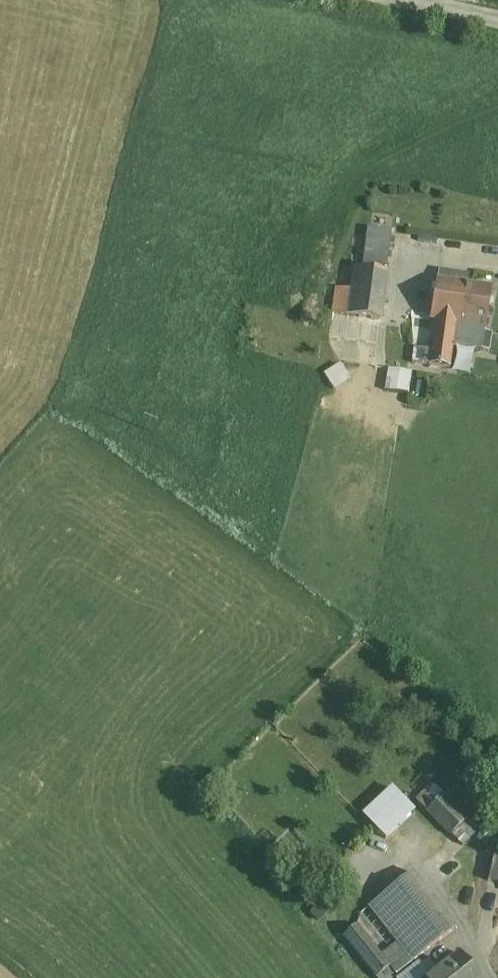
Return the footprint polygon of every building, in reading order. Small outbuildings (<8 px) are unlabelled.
[(391,231),(369,228),(364,269),(385,272),(391,231)] [(364,269),(355,268),(351,290),(348,316),(380,320),(386,273),(385,272),(364,269)] [(469,275),(457,273),(455,282),(437,279),(431,320),(436,321),(432,350),(430,366),(450,368),(453,345),(481,350),(492,287),(468,283),(469,275)] [(351,290),(337,288),(333,314),(348,316),(351,290)] [(432,350),(414,348),(412,363),(430,366),(432,350)] [(343,364),(324,375),(334,392),(353,381),(343,364)] [(389,369),(385,391),(408,395),(411,373),(389,369)] [(393,781),(361,815),(373,828),(388,845),(422,811),(404,793),(393,781)] [(468,819),(433,786),(427,792),(418,801),(451,836),(468,819)] [(468,819),(452,836),(463,846),(479,829),(468,819)] [(494,855),(488,881),(497,883),(497,856),(494,855)] [(456,928),(412,873),(368,907),(369,908),(397,943),(412,961),(412,962),(413,963),(456,928)] [(357,925),(343,936),(376,977),(393,977),(396,976),(390,968),(390,967),(381,955),(357,925)] [(397,943),(381,955),(390,967),(390,968),(396,976),(413,963),(412,962),(412,961),(397,943)] [(420,964),(421,964),(420,963),(400,977),(478,977),(459,954),(430,977),(420,964)]
